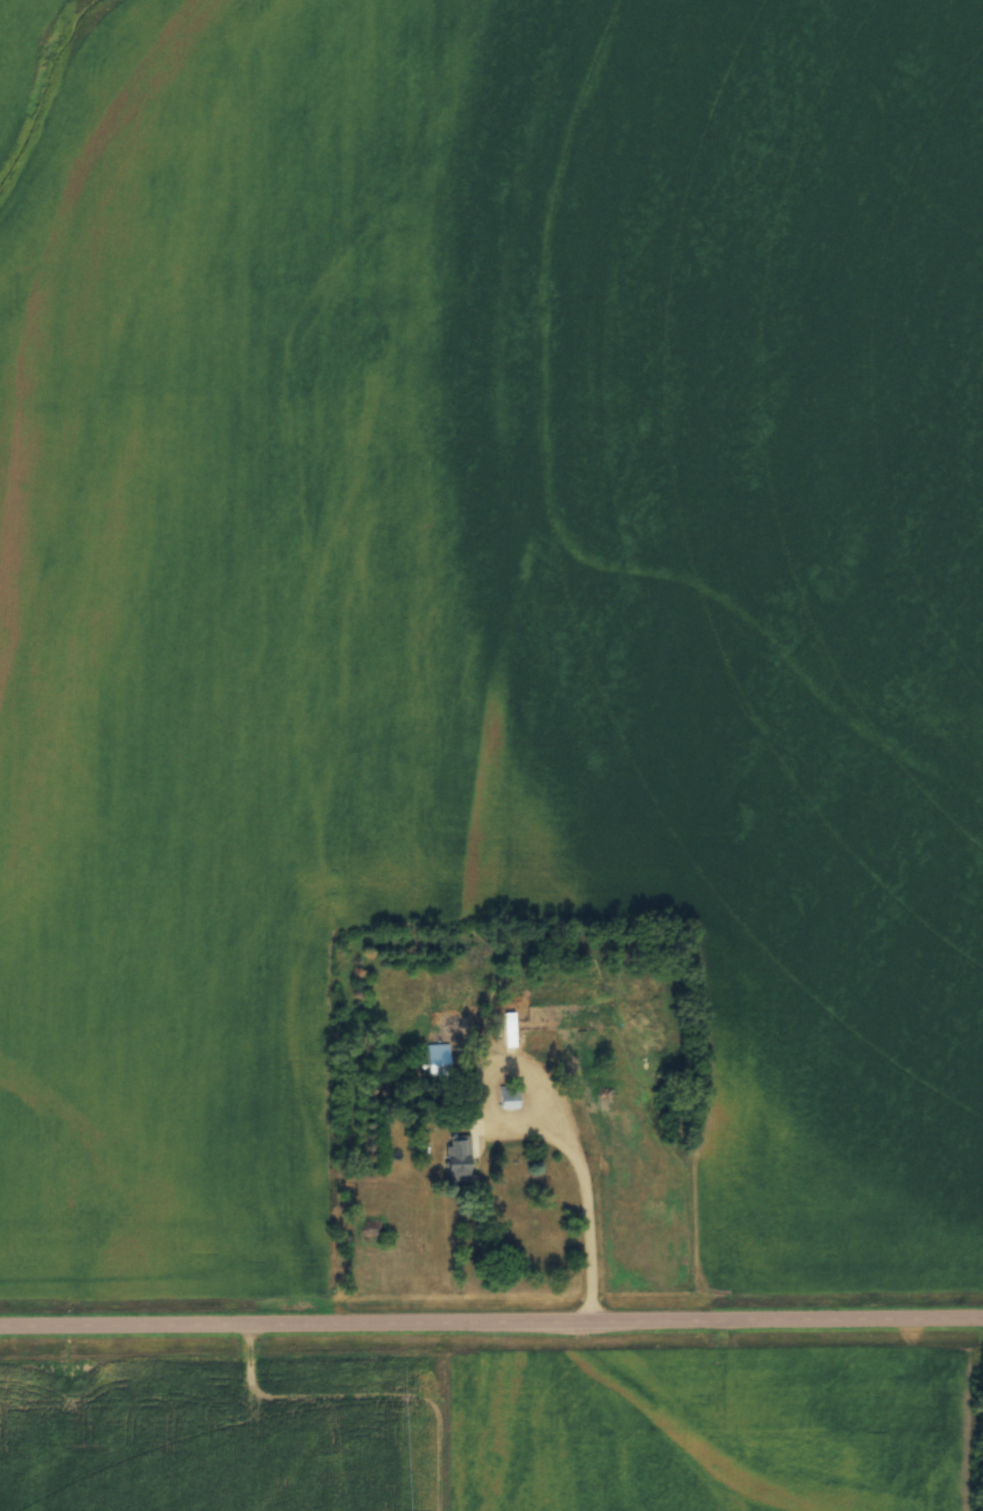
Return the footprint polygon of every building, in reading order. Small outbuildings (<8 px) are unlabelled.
[(514,1044),(513,1010),(502,1010),(502,1044),(514,1044)] [(449,1073),(449,1042),(425,1042),(425,1073),(449,1073)] [(524,1105),(524,1083),(496,1083),(496,1105),(524,1105)] [(471,1133),(445,1132),(444,1176),(470,1176),(471,1133)]
